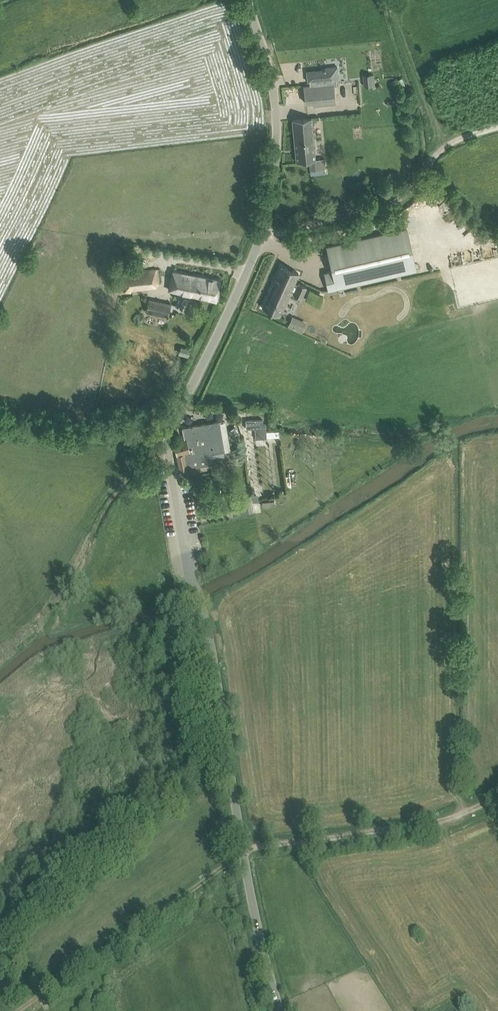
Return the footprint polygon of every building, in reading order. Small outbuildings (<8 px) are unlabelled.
[(371,74),(363,75),(364,86),(372,85),(371,74)] [(335,100),(333,82),(303,85),(305,104),(335,100)] [(312,118),(292,120),(296,161),(310,160),(311,170),(325,168),(324,158),(315,159),(312,118)] [(325,273),(329,289),(415,269),(406,229),(328,247),(333,271),(325,273)] [(273,283),(262,307),(279,315),(290,291),(294,293),(293,294),(301,298),(307,286),(298,282),(297,284),(294,283),(298,273),(281,265),(281,266),(273,283)] [(124,292),(131,291),(131,289),(156,286),(156,283),(159,283),(157,268),(122,273),(124,292)] [(172,270),(170,279),(174,280),(172,293),(193,297),(193,296),(206,299),(216,300),(220,280),(210,278),(176,271),(172,270)] [(148,305),(146,313),(168,317),(171,303),(149,299),(148,305)] [(306,332),(310,321),(294,315),(290,326),(306,332)] [(261,419),(246,420),(246,429),(255,428),(255,438),(266,438),(266,436),(279,436),(278,430),(266,431),(266,423),(263,423),(263,421),(261,421),(261,419)] [(185,439),(174,443),(177,455),(178,458),(180,470),(194,468),(212,464),(210,454),(224,451),(218,421),(182,427),(185,439)] [(253,497),(257,501),(262,497),(258,493),(253,497)]
